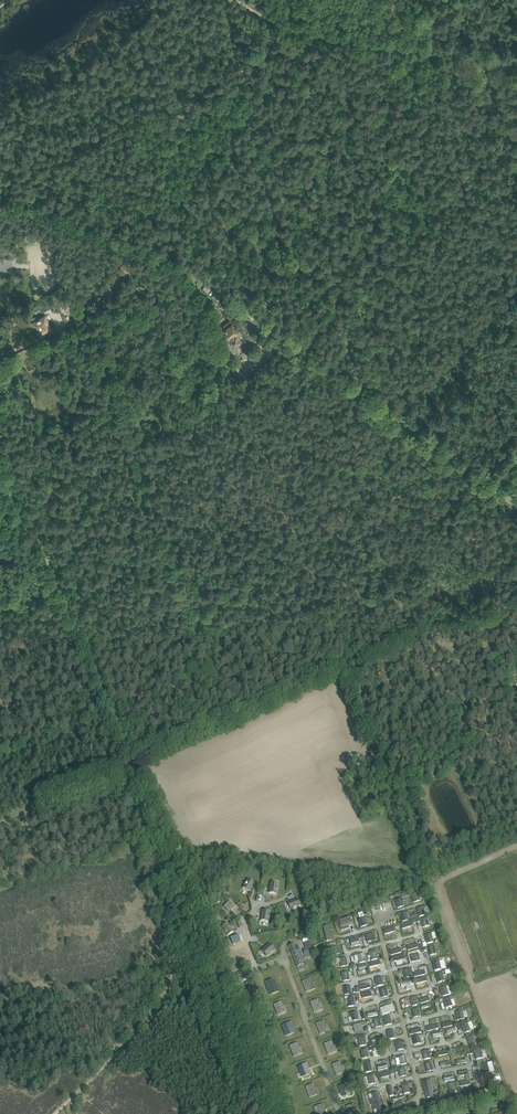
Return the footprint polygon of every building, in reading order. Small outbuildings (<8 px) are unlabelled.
[(0,266),(0,270),(13,271),(14,258),(0,258),(0,266)] [(117,279),(125,273),(120,268),(112,274),(117,279)] [(136,281),(133,285),(142,292),(145,288),(144,287),(147,284),(139,278),(137,282),(136,281)] [(105,292),(111,283),(105,279),(99,287),(105,292)] [(71,296),(60,301),(65,311),(75,306),(71,296)] [(32,322),(38,335),(51,329),(45,316),(32,322)] [(224,329),(218,334),(234,353),(240,348),(238,347),(245,341),(248,344),(255,339),(251,334),(249,336),(240,325),(236,329),(232,323),(226,328),(225,326),(222,328),(224,329)] [(40,348),(33,351),(36,356),(38,355),(42,353),(40,348)] [(5,374),(0,376),(0,377),(0,378),(1,380),(2,381),(3,383),(17,377),(13,370),(5,374)] [(509,685),(509,686),(509,687),(509,688),(509,689),(510,689),(510,690),(511,690),(512,690),(511,689),(510,689),(510,688),(510,687),(510,686),(510,685),(511,683),(516,686),(516,687),(516,688),(516,671),(513,668),(505,682),(509,685)] [(248,879),(243,888),(249,892),(254,883),(248,879)] [(278,884),(271,883),(269,893),(276,894),(278,884)] [(421,900),(418,892),(411,894),(414,903),(421,900)] [(404,906),(402,898),(395,900),(398,908),(404,906)] [(298,899),(289,903),(291,909),(301,906),(298,899)] [(224,908),(228,913),(236,905),(231,901),(224,908)] [(426,915),(424,907),(417,909),(419,917),(426,915)] [(263,910),(261,920),(268,922),(270,912),(263,910)] [(355,912),(357,919),(364,916),(362,910),(355,912)] [(409,920),(406,912),(400,914),(402,922),(409,920)] [(349,917),(340,920),(341,923),(342,927),(352,924),(351,920),(350,921),(349,917)] [(358,919),(361,928),(368,926),(365,917),(358,919)] [(427,917),(421,920),(423,927),(430,925),(427,917)] [(400,926),(402,931),(414,928),(412,922),(400,926)] [(227,936),(233,932),(228,923),(222,927),(227,936)] [(233,944),(243,940),(247,938),(245,932),(230,938),(233,944)] [(366,935),(367,942),(375,940),(374,934),(366,935)] [(425,936),(427,944),(434,942),(432,934),(425,936)] [(350,940),(352,947),(360,945),(358,938),(350,940)] [(303,943),(306,949),(303,950),(306,958),(318,954),(314,945),(312,946),(310,940),(303,943)] [(270,944),(262,951),(267,956),(274,950),(270,944)] [(306,964),(302,955),(300,950),(298,951),(295,944),(289,946),(297,967),(298,967),(299,971),(304,969),(303,965),(306,964)] [(331,944),(327,945),(329,956),(336,955),(334,947),(331,947),(331,944)] [(428,948),(430,955),(436,954),(434,946),(428,948)] [(371,960),(378,959),(376,951),(370,952),(371,960)] [(359,963),(366,962),(364,954),(358,955),(359,963)] [(411,956),(412,962),(420,960),(419,954),(411,956)] [(433,962),(434,971),(441,970),(440,961),(433,962)] [(359,972),(367,970),(366,964),(358,966),(359,972)] [(403,970),(405,978),(412,977),(410,969),(403,970)] [(436,974),(438,982),(445,980),(443,973),(436,974)] [(375,979),(376,985),(374,986),(374,988),(384,986),(382,978),(375,979)] [(265,982),(267,987),(268,990),(270,990),(272,994),(279,991),(277,986),(275,987),(272,979),(265,982)] [(310,979),(308,980),(303,982),(307,992),(316,988),(314,982),(312,983),(310,979)] [(402,987),(406,986),(407,990),(411,989),(410,985),(413,984),(412,980),(401,984),(402,987)] [(440,989),(443,997),(449,995),(446,987),(440,989)] [(380,990),(382,998),(389,996),(386,988),(380,990)] [(419,1004),(416,997),(410,998),(412,1006),(419,1004)] [(444,1000),(446,1008),(453,1006),(450,998),(444,1000)] [(320,1003),(318,1000),(311,1002),(315,1012),(324,1009),(322,1003),(320,1003)] [(278,1015),(286,1012),(285,1007),(283,1008),(280,1002),(274,1005),(278,1015)] [(381,1008),(383,1015),(394,1011),(392,1004),(381,1008)] [(419,1008),(412,1009),(414,1018),(420,1016),(419,1008)] [(350,1013),(352,1021),(359,1020),(357,1011),(350,1013)] [(456,1012),(458,1020),(464,1019),(462,1011),(456,1012)] [(390,1016),(384,1017),(385,1025),(392,1024),(390,1016)] [(373,1020),(375,1028),(382,1026),(380,1018),(373,1020)] [(324,1021),(322,1022),(317,1024),(321,1034),(330,1030),(327,1024),(326,1025),(324,1021)] [(286,1035),(294,1032),(293,1028),(291,1029),(288,1023),(282,1025),(286,1035)] [(465,1033),(471,1031),(468,1023),(461,1026),(465,1033)] [(361,1024),(353,1026),(355,1033),(363,1031),(361,1024)] [(389,1040),(395,1038),(393,1030),(387,1031),(389,1040)] [(421,1043),(419,1035),(413,1036),(414,1044),(421,1043)] [(474,1036),(467,1038),(470,1046),(476,1044),(474,1036)] [(396,1042),(397,1050),(404,1049),(402,1041),(396,1042)] [(332,1042),(330,1042),(325,1044),(329,1054),(338,1051),(335,1044),(333,1045),(332,1042)] [(294,1056),(302,1053),(301,1048),(299,1049),(297,1043),(290,1046),(294,1056)] [(369,1057),(367,1049),(361,1051),(362,1059),(369,1057)] [(431,1058),(429,1050),(422,1052),(424,1060),(431,1058)] [(476,1059),(483,1058),(481,1050),(474,1051),(476,1059)] [(399,1057),(401,1065),(407,1063),(405,1055),(399,1057)] [(340,1062),(338,1063),(333,1065),(337,1075),(346,1071),(343,1065),(342,1066),(340,1062)] [(432,1062),(425,1064),(427,1072),(434,1070),(432,1062)] [(364,1065),(366,1073),(372,1071),(371,1063),(364,1065)] [(302,1076),(311,1073),(309,1069),(307,1070),(305,1064),(298,1066),(302,1076)] [(488,1064),(482,1066),(484,1075),(490,1073),(488,1064)] [(405,1067),(398,1069),(400,1077),(407,1075),(405,1067)] [(367,1077),(369,1085),(375,1083),(374,1075),(367,1077)] [(434,1097),(432,1089),(430,1080),(422,1081),(423,1086),(424,1086),(426,1098),(434,1097)] [(346,1083),(344,1084),(339,1086),(343,1096),(352,1093),(349,1086),(347,1087),(346,1083)] [(455,1083),(448,1085),(450,1093),(457,1091),(455,1083)] [(313,1084),(306,1087),(310,1097),(319,1094),(317,1089),(315,1090),(313,1084)] [(402,1086),(404,1094),(411,1092),(409,1084),(402,1086)] [(487,1098),(484,1090),(478,1092),(481,1100),(487,1098)] [(380,1100),(378,1092),(371,1094),(374,1102),(380,1100)] [(381,1103),(375,1105),(378,1113),(384,1110),(381,1103)] [(347,1107),(350,1113),(358,1113),(359,1113),(357,1109),(356,1110),(353,1104),(347,1107)] [(321,1105),(315,1108),(317,1113),(327,1113),(325,1110),(323,1111),(321,1105)]
